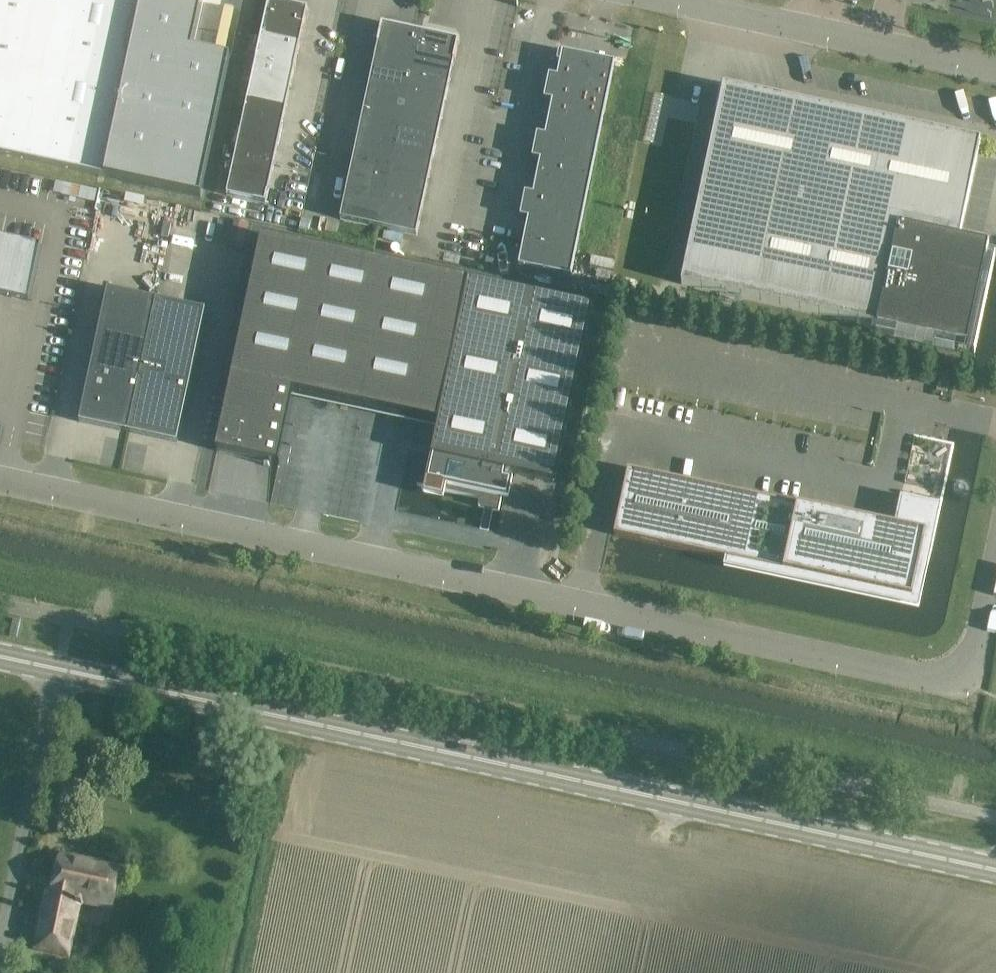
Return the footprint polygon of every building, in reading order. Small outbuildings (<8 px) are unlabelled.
[(115,181),(200,198),(229,60),(191,52),(202,0),(0,0),(0,156),(115,181)] [(268,1),(226,196),(265,205),(307,9),(268,1)] [(381,25),(339,221),(416,237),(458,42),(420,34),(381,25)] [(527,220),(518,267),(570,278),(614,64),(610,63),(609,68),(564,59),(565,54),(561,53),(556,78),(548,76),(543,101),(551,102),(544,137),(536,135),(531,160),(539,161),(532,196),(524,194),(519,218),(527,220)] [(681,285),(966,346),(988,246),(958,240),(979,142),(723,88),(681,285)] [(266,236),(222,454),(290,468),(306,397),(439,422),(429,467),(421,465),(416,487),(424,488),(424,489),(423,495),(442,499),(444,493),(479,501),(477,508),(497,513),(500,499),(508,501),(512,480),(504,479),(505,475),(556,486),(595,310),(266,236)] [(26,300),(37,247),(0,239),(0,294),(26,300)] [(204,322),(206,311),(155,301),(107,290),(104,302),(78,424),(128,434),(177,445),(204,322)] [(627,471),(613,537),(910,598),(919,555),(928,556),(938,508),(925,506),(924,500),(923,500),(921,499),(918,499),(917,499),(915,501),(914,503),(901,500),(896,526),(627,471)] [(554,524),(565,526),(568,515),(556,512),(554,524)] [(46,893),(41,916),(34,952),(70,960),(81,907),(111,913),(119,870),(92,864),(92,861),(59,854),(51,894),(46,893)]
